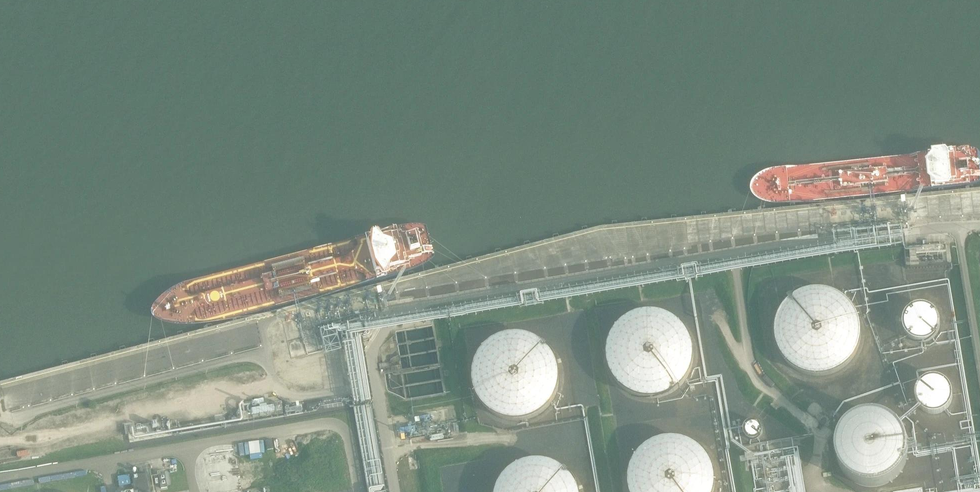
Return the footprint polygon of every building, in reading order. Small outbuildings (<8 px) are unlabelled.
[(772,324),(774,342),(781,356),(792,366),(805,373),(822,374),(838,369),(849,360),(858,347),(862,332),(859,315),(852,302),(841,292),(827,286),(812,285),(797,289),(785,298),(776,310),(772,324)] [(938,320),(938,317),(937,313),(936,310),(933,308),(931,305),(927,303),(923,303),(920,302),(916,303),(913,304),(911,306),(908,308),(906,311),(905,314),(904,317),(903,320),(904,323),(905,326),(906,329),(908,332),(911,334),(914,336),(916,337),(920,337),(924,337),(927,336),(930,335),(933,332),(936,329),(937,327),(938,324),(938,320)] [(606,346),(607,364),(615,379),(625,389),(639,395),(656,396),(671,391),(683,383),(692,370),(695,354),(693,338),(686,325),(675,315),(661,308),(646,308),(630,312),(619,320),(610,332),(606,346)] [(406,398),(445,392),(434,321),(396,328),(400,357),(391,358),(393,374),(402,372),(406,398)] [(472,369),(474,386),(481,401),(492,411),(505,417),(522,419),(538,414),(549,405),(558,392),(562,376),(560,360),(553,347),(541,337),(527,331),(512,330),(497,334),(485,343),(477,355),(472,369)] [(952,394),(952,393),(952,390),(951,387),(949,383),(947,381),(944,378),(941,377),(937,376),(935,376),(932,376),(928,377),(925,378),(922,381),(920,383),(918,387),(917,390),(917,394),(918,398),(919,401),(920,404),(923,406),(925,408),(929,410),(932,411),(935,411),(939,411),(942,410),(945,408),(947,406),(949,404),(951,401),(952,397),(952,394)] [(851,477),(861,482),(872,484),(882,483),(892,478),(900,470),(905,460),(906,449),(904,439),(898,429),(890,422),(879,418),(868,417),(857,421),(848,427),(842,437),(839,447),(839,459),(844,469),(851,477)] [(764,425),(750,420),(744,436),(758,442),(764,425)] [(629,491),(714,491),(717,481),(715,465),(708,452),(697,442),(682,436),(667,435),(652,439),(640,447),(632,460),(628,474),(629,491)] [(581,486),(574,473),(563,463),(549,456),(534,455),(518,460),(507,468),(498,480),(495,491),(582,491),(581,486)] [(164,472),(158,473),(161,489),(167,488),(164,472)] [(119,484),(131,484),(130,475),(119,475),(119,484)]
